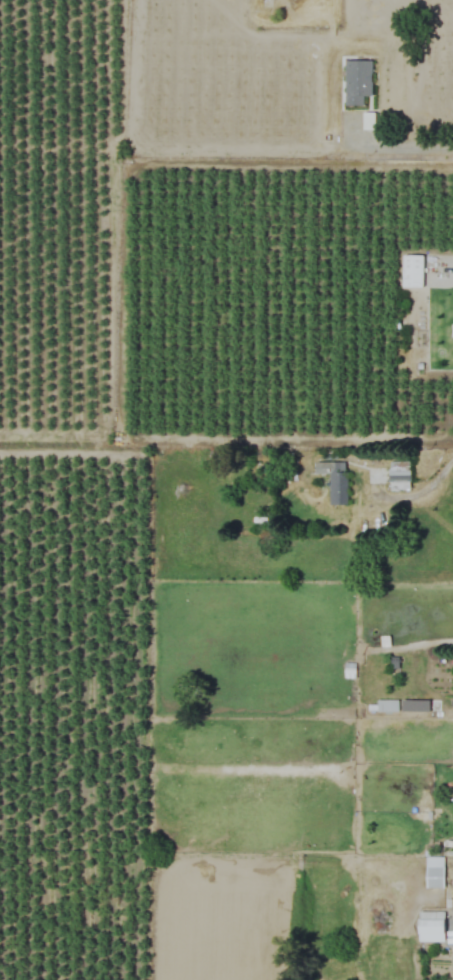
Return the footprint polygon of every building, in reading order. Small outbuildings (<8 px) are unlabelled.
[(371,97),(371,60),(346,60),(346,106),(364,106),(364,97),(371,97)] [(387,490),(410,490),(410,462),(387,462),(387,490)] [(329,505),(346,505),(346,463),(314,463),(314,475),(329,475),(329,505)] [(402,712),(428,712),(428,699),(402,699),(402,712)] [(442,867),(426,867),(426,889),(442,889),(442,867)] [(443,942),(443,912),(418,912),(418,942),(443,942)]
